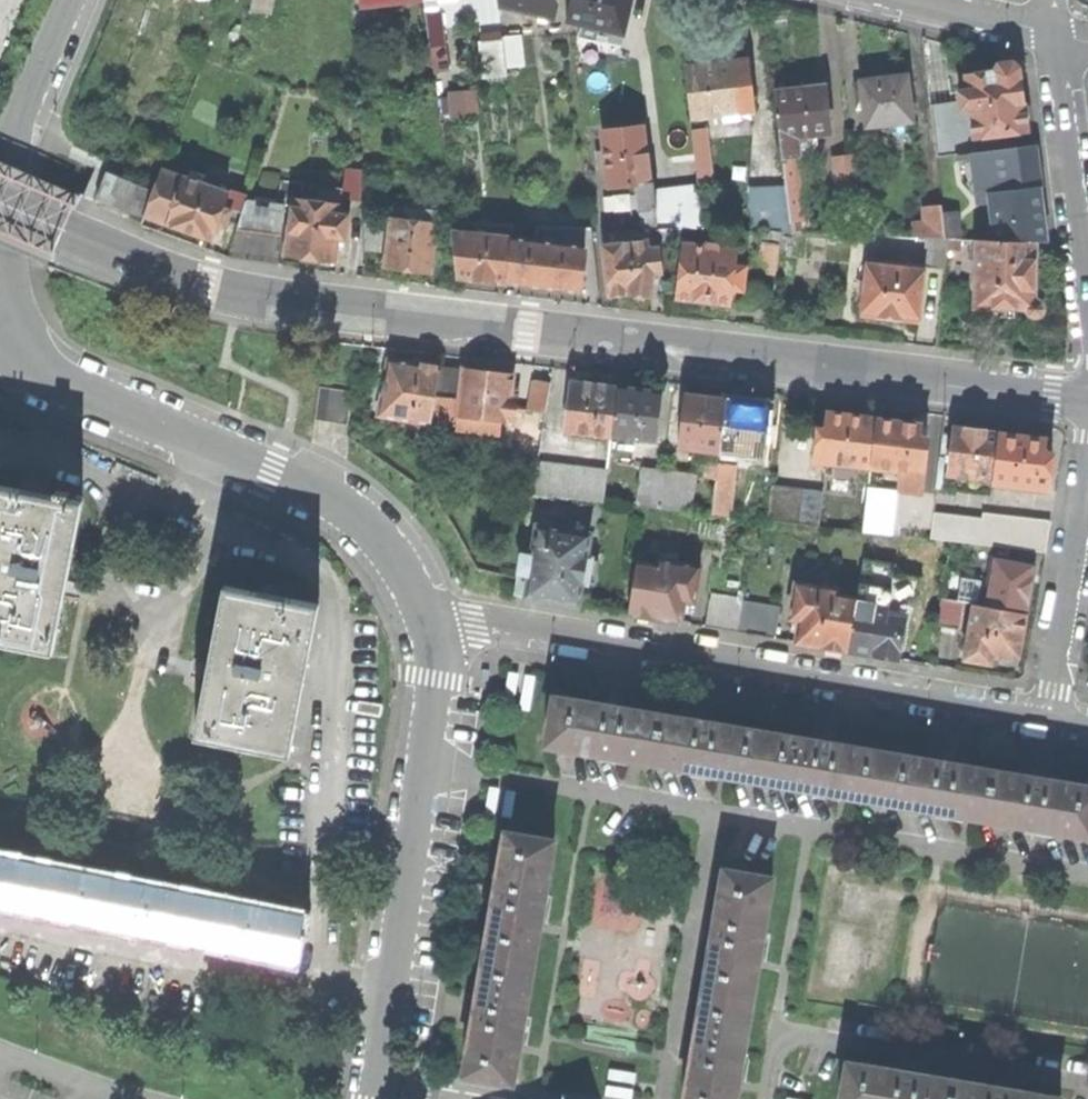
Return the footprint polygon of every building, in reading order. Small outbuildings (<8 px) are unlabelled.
[(255,8),(274,12),(276,0),(256,0),(255,8)] [(501,5),(555,18),(560,1),(559,0),(501,0),(501,5)] [(569,20),(626,33),(634,0),(574,0),(569,20)] [(446,45),(441,5),(427,7),(432,47),(446,45)] [(508,65),(524,63),(521,36),(505,38),(508,65)] [(508,65),(505,38),(482,41),(487,78),(510,75),(508,65)] [(734,62),(740,110),(755,108),(750,60),(734,62)] [(740,110),(734,62),(711,64),(690,67),(695,115),(740,110)] [(966,74),(971,110),(975,138),(1028,132),(1025,100),(1022,78),(1013,79),(1012,69),(966,74)] [(864,81),(869,124),(915,119),(910,75),(887,78),(864,81)] [(782,137),(798,135),(832,131),(827,86),(802,89),(776,92),(782,137)] [(977,152),(975,138),(971,110),(961,112),(960,101),(931,105),(937,157),(950,155),(977,152)] [(626,128),(605,131),(607,149),(609,167),(612,187),(640,183),(645,183),(651,182),(650,179),(644,126),(626,128)] [(696,160),(697,168),(711,166),(709,142),(707,128),(693,130),(696,160)] [(784,157),(798,155),(800,155),(798,135),(782,137),(784,157)] [(1037,145),(977,152),(981,194),(991,193),(1042,188),(1037,145)] [(609,167),(607,149),(598,150),(600,159),(601,168),(609,167)] [(834,157),(838,191),(859,189),(855,161),(855,154),(834,157)] [(784,157),(788,188),(801,186),(798,155),(784,157)] [(713,182),(711,166),(697,168),(699,184),(713,182)] [(345,171),(346,202),(365,201),(364,170),(345,171)] [(186,176),(179,198),(170,223),(192,231),(216,239),(220,225),(229,228),(235,210),(227,207),(232,192),(186,176)] [(655,188),(654,179),(650,179),(651,182),(645,183),(645,190),(655,188)] [(142,185),(130,181),(121,207),(138,213),(148,216),(154,218),(162,192),(142,185)] [(791,222),(805,220),(801,186),(788,188),(788,190),(791,222)] [(645,228),(660,229),(660,226),(659,218),(655,188),(645,190),(641,190),(645,228)] [(993,205),(997,239),(1038,240),(1049,241),(1045,213),(1042,188),(991,193),(993,205)] [(750,196),(755,229),(793,232),(791,222),(788,190),(750,196)] [(179,198),(162,192),(154,218),(170,223),(179,198)] [(324,192),(322,202),(344,205),(346,195),(324,192)] [(296,198),(288,255),(313,259),(337,262),(341,240),(349,241),(353,215),(344,214),(346,206),(344,205),(322,202),(296,198)] [(248,200),(239,229),(284,235),(286,204),(274,203),(248,200)] [(929,238),(946,238),(943,205),(925,208),(926,222),(914,223),(916,237),(929,238)] [(394,217),(387,268),(409,271),(433,274),(436,248),(443,249),(446,232),(438,231),(441,213),(416,209),(414,220),(394,217)] [(683,219),(659,218),(660,226),(683,227),(683,219)] [(367,221),(366,249),(382,249),(386,221),(367,221)] [(580,226),(578,237),(596,239),(595,227),(580,226)] [(652,248),(662,247),(660,229),(645,228),(604,228),(606,245),(651,240),(652,248)] [(509,283),(512,238),(454,231),(460,277),(484,280),(509,283)] [(765,245),(762,274),(780,276),(785,233),(775,232),(773,246),(765,245)] [(588,247),(512,238),(509,283),(545,288),(583,293),(588,247)] [(929,238),(928,264),(948,267),(950,252),(951,239),(946,238),(929,238)] [(961,252),(961,239),(951,239),(950,252),(961,252)] [(1032,314),(1035,316),(1039,316),(1043,315),(1046,313),(1047,309),(1047,305),(1044,301),(1041,299),(1037,299),(1038,240),(997,239),(978,239),(977,307),(997,308),(998,316),(1008,317),(1017,317),(1017,308),(1030,308),(1031,311),(1032,314)] [(651,240),(606,245),(611,295),(632,294),(632,296),(643,297),(655,298),(656,274),(665,272),(662,247),(652,248),(651,240)] [(685,243),(678,299),(703,302),(733,305),(735,289),(746,291),(749,268),(738,267),(740,250),(723,248),(723,245),(708,243),(708,246),(685,243)] [(869,258),(863,315),(893,318),(922,321),(928,264),(869,258)] [(388,359),(379,415),(431,424),(441,368),(413,363),(388,359)] [(463,370),(441,368),(431,424),(457,427),(463,370)] [(457,427),(456,429),(500,434),(502,421),(515,422),(519,390),(512,389),(513,374),(488,372),(463,369),(463,370),(457,427)] [(565,431),(613,437),(618,387),(594,384),(570,382),(565,431)] [(321,387),(317,420),(350,423),(354,391),(321,387)] [(618,387),(613,437),(656,442),(661,392),(639,390),(618,387)] [(720,452),(726,399),(707,397),(686,394),(680,448),(720,452)] [(747,402),(726,399),(720,452),(733,454),(757,457),(763,457),(768,404),(747,402)] [(870,466),(875,419),(851,417),(846,416),(846,414),(827,412),(825,427),(817,426),(813,460),(870,466)] [(900,469),(922,471),(926,438),(918,437),(919,424),(898,422),(875,419),(870,466),(900,469)] [(950,464),(949,474),(953,474),(993,479),(998,433),(976,430),(959,428),(954,427),(950,464)] [(1023,436),(998,433),(993,479),(992,483),(1049,490),(1053,455),(1044,454),(1046,438),(1023,436)] [(733,454),(732,466),(736,466),(756,468),(757,457),(733,454)] [(537,461),(533,494),(605,503),(609,470),(537,461)] [(718,479),(719,464),(707,463),(705,477),(718,479)] [(949,474),(950,464),(939,463),(936,489),(947,490),(949,474)] [(718,479),(713,515),(730,517),(736,466),(732,466),(719,464),(718,479)] [(664,471),(643,468),(638,507),(660,509),(664,471)] [(900,469),(898,490),(920,492),(922,471),(900,469)] [(664,471),(660,509),(691,513),(695,474),(664,471)] [(52,652),(67,578),(82,501),(68,498),(55,496),(0,485),(0,641),(52,652)] [(869,488),(864,531),(869,532),(891,534),(896,492),(869,488)] [(772,489),(769,521),(819,527),(822,494),(772,489)] [(56,490),(55,496),(68,498),(69,492),(56,490)] [(981,521),(979,544),(996,546),(1047,552),(1050,523),(982,515),(981,521)] [(979,544),(981,521),(933,516),(931,539),(953,541),(979,544)] [(529,575),(526,597),(549,601),(579,606),(583,582),(588,583),(592,558),(587,557),(591,534),(537,525),(533,554),(522,552),(519,573),(529,575)] [(994,558),(986,606),(1027,613),(1031,591),(1033,580),(1035,565),(994,558)] [(638,562),(629,614),(656,619),(680,623),(684,602),(694,604),(700,567),(679,564),(658,561),(657,566),(638,562)] [(848,650),(856,606),(858,597),(839,594),(839,589),(797,582),(791,618),(801,620),(797,642),(825,646),(848,650)] [(212,656),(195,736),(289,755),(303,684),(319,603),(226,584),(212,656)] [(744,602),(711,596),(705,627),(739,633),(744,602)] [(942,599),(938,625),(958,628),(963,602),(942,599)] [(744,602),(739,633),(774,639),(780,608),(744,602)] [(872,654),(898,659),(905,614),(888,611),(889,605),(870,602),(869,608),(856,606),(848,650),(872,654)] [(992,665),(994,652),(1020,656),(1027,613),(986,606),(974,604),(964,660),(979,662),(992,665)] [(552,697),(544,746),(651,764),(659,715),(605,706),(552,697)] [(713,724),(659,715),(651,764),(756,782),(764,733),(713,724)] [(756,782),(877,802),(885,753),(825,743),(764,733),(756,782)] [(877,802),(984,820),(992,771),(942,762),(885,753),(877,802)] [(984,820),(1087,837),(1087,787),(1041,779),(992,771),(984,820)] [(484,953),(533,962),(554,840),(505,832),(495,890),(484,953)] [(30,906),(38,863),(0,856),(0,900),(30,906)] [(81,872),(38,863),(30,906),(111,922),(119,879),(81,872)] [(723,868),(703,990),(752,998),(762,941),(772,877),(723,868)] [(111,922),(192,938),(200,895),(163,888),(119,879),(111,922)] [(200,895),(192,938),(294,958),(303,915),(256,906),(200,895)] [(512,1083),(533,962),(484,953),(474,1011),(463,1074),(512,1083)] [(741,1064),(752,998),(703,990),(684,1098),(735,1098),(741,1064)] [(953,1079),(847,1062),(841,1098),(950,1098),(953,1079)] [(950,1098),(1060,1098),(1061,1097),(953,1079),(950,1098)]
